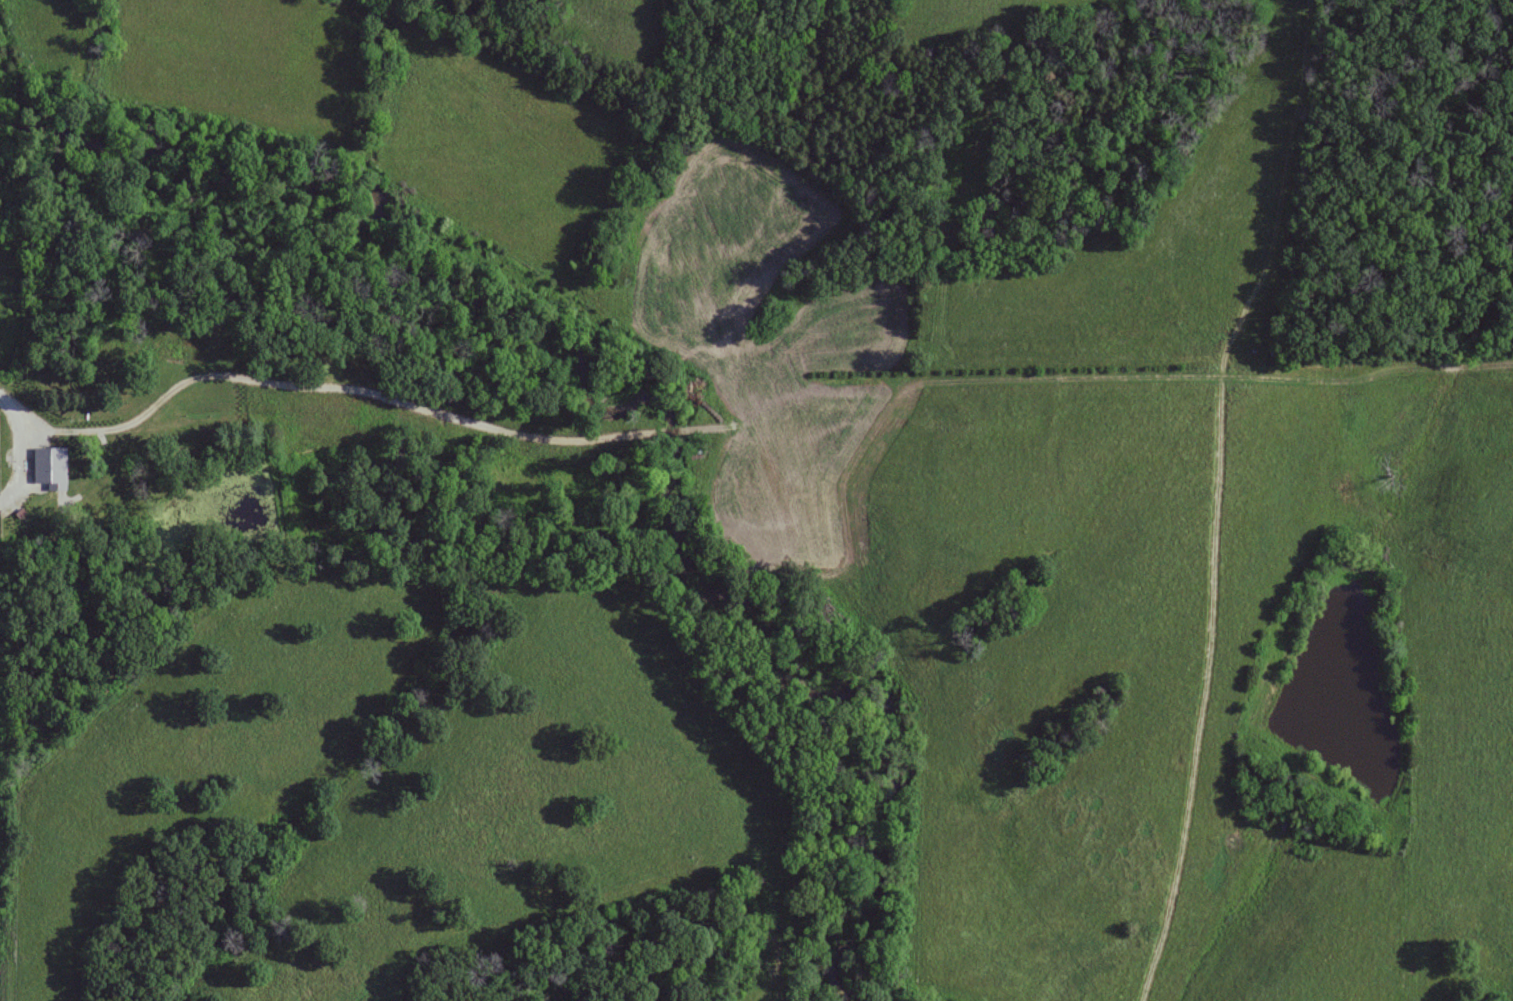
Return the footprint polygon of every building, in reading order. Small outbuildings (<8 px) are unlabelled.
[(66,481),(66,446),(34,446),(34,481),(66,481)]
